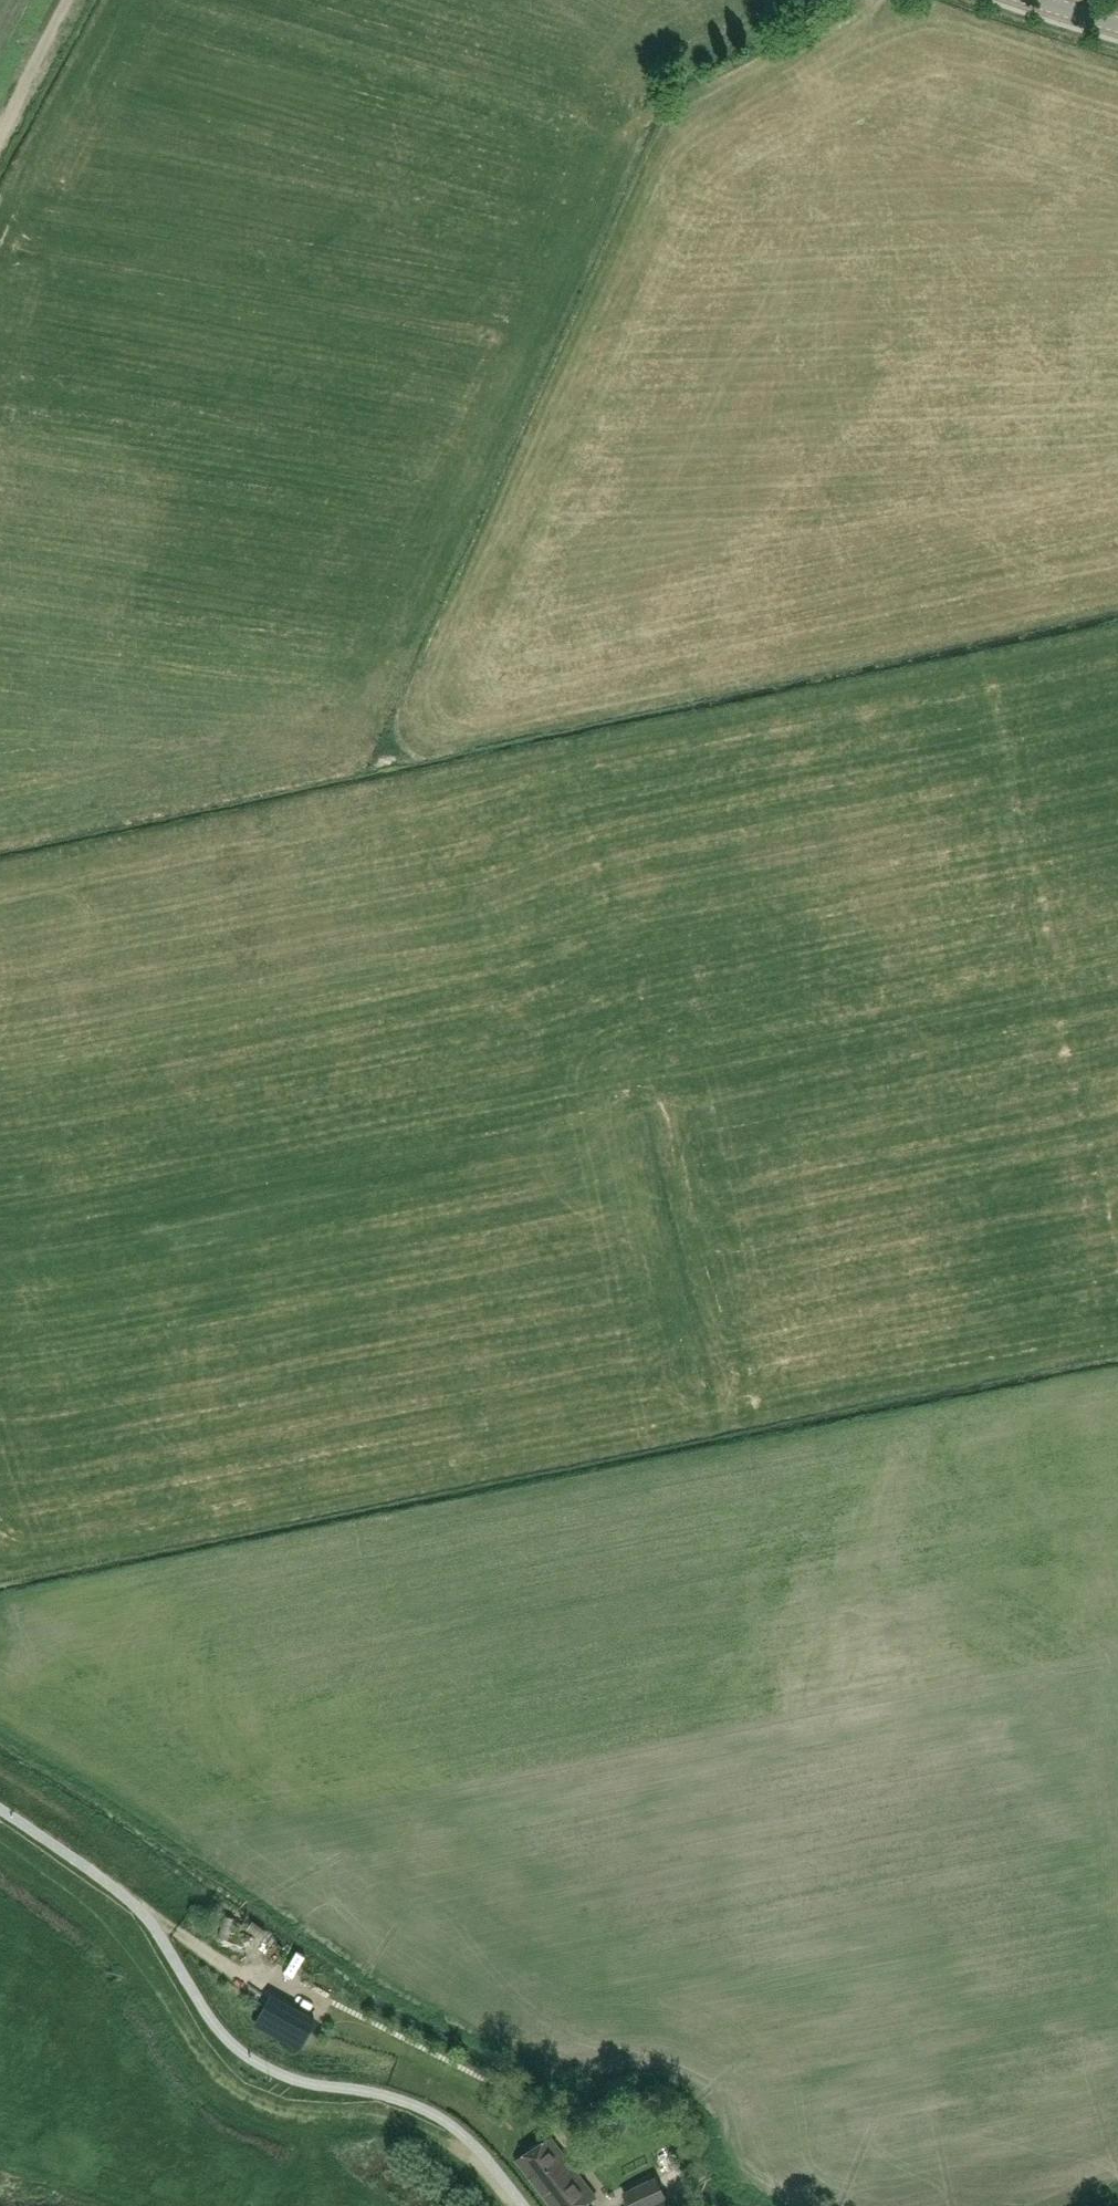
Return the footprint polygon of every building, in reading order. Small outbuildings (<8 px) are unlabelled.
[(549,2136),(516,2162),(550,2205),(583,2205),(595,2196),(549,2136)] [(656,2176),(622,2191),(629,2205),(671,2205),(656,2176)]
